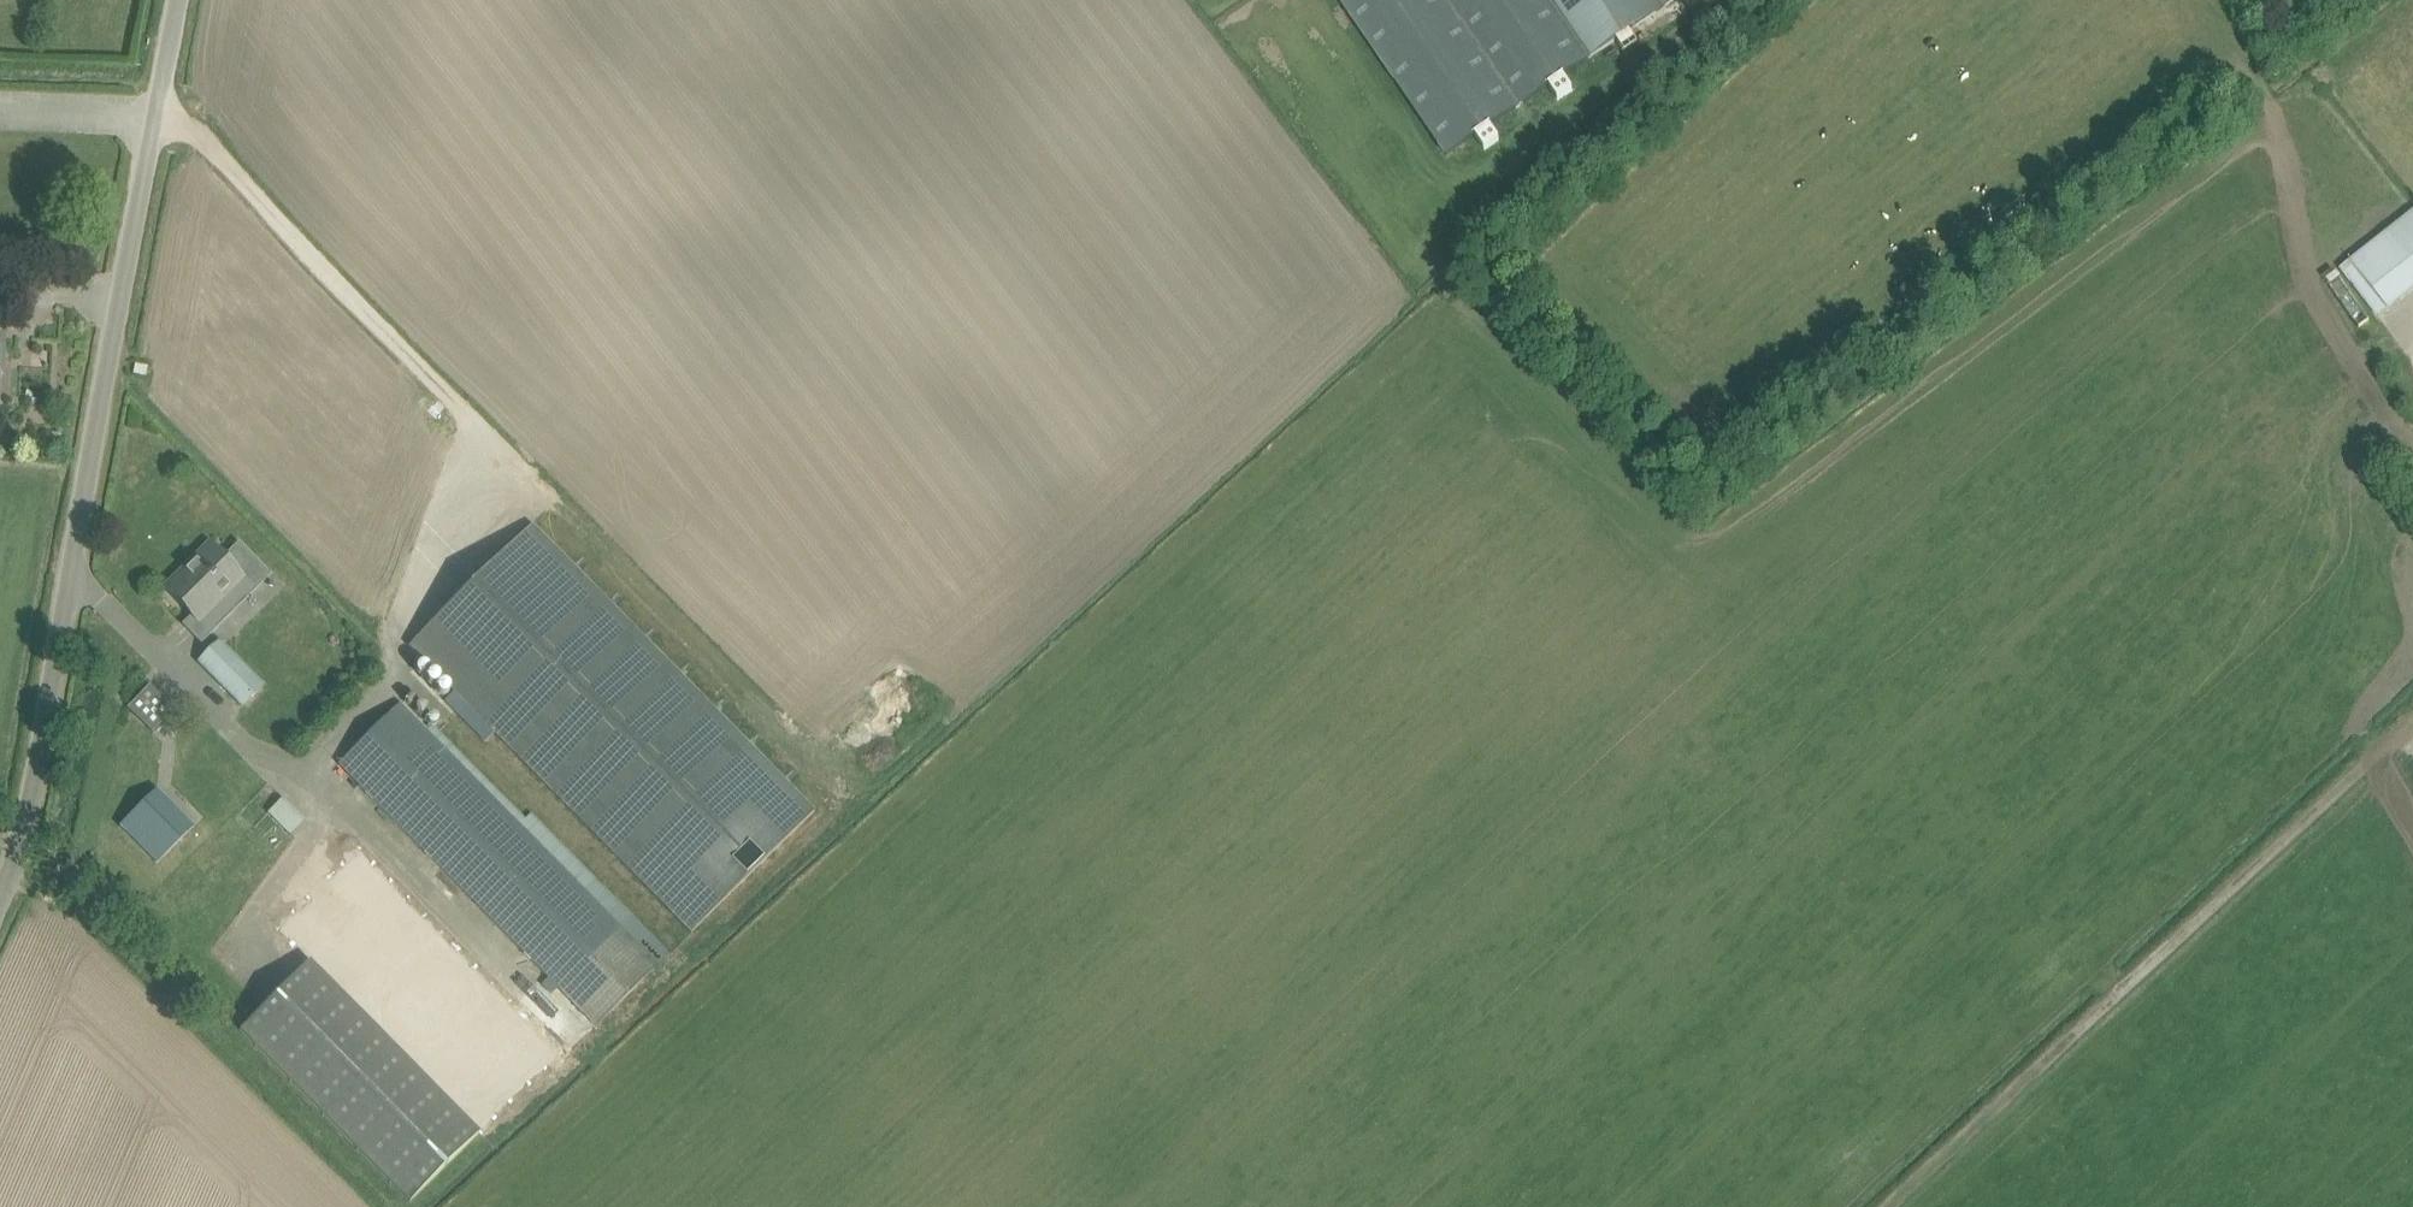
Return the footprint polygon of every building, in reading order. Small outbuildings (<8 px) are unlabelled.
[(1442,158),(1464,143),(1475,136),(1485,150),(1500,139),(1491,125),(1549,86),(1559,100),(1574,90),(1564,75),(1583,63),(1587,60),(1546,0),(1336,0),(1442,158)] [(1587,60),(1617,40),(1626,53),(1639,44),(1630,31),(1657,13),(1658,15),(1666,10),(1665,8),(1676,0),(1546,0),(1587,60)] [(2350,260),(2378,296),(2367,304),(2378,317),(2412,289),(2412,263),(2386,230),(2350,260)] [(532,524),(409,645),(692,932),(815,811),(532,524)] [(211,544),(167,588),(194,615),(184,625),(198,640),(237,602),(228,593),(244,577),(253,586),(267,572),(239,544),(225,558),(211,544)] [(239,659),(215,681),(242,708),(265,685),(239,659)] [(152,683),(129,705),(152,730),(176,708),(152,683)] [(400,705),(340,764),(357,781),(539,966),(549,976),(541,984),(552,995),(559,988),(597,1026),(658,966),(669,954),(531,814),(526,819),(433,725),(427,731),(417,722),(400,705)] [(268,812),(289,834),(305,820),(283,797),(268,812)] [(140,805),(119,825),(156,863),(177,843),(194,827),(181,814),(164,830),(140,805)] [(481,1132),(311,961),(239,1032),(409,1203),(481,1132)]
